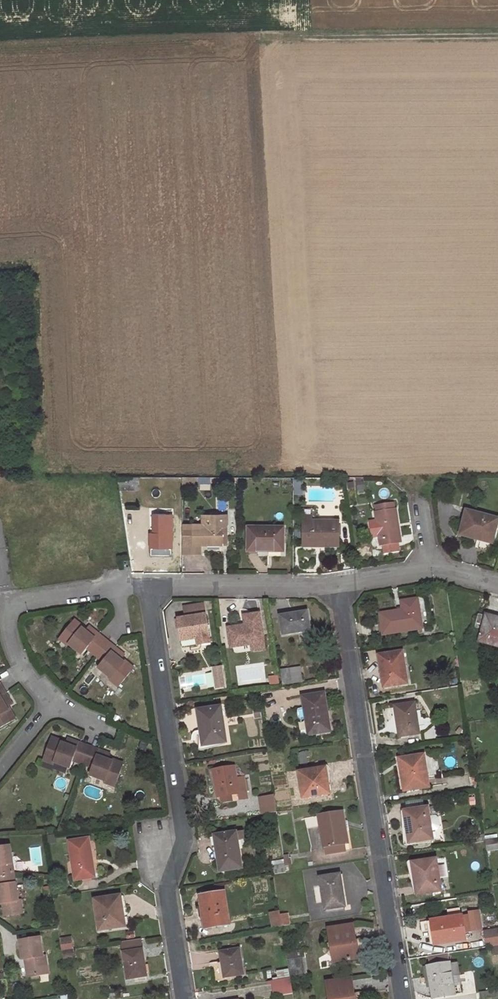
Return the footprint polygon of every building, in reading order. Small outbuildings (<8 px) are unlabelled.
[(378,530),(381,546),(401,543),(396,509),(394,509),(393,502),(381,504),(382,510),(377,511),(375,511),(376,520),(369,521),(371,531),(378,530)] [(473,534),(493,539),(497,519),(465,511),(459,534),(472,537),(473,534)] [(173,515),(154,514),(154,522),(159,522),(159,533),(150,532),(150,557),(172,557),(173,515)] [(312,527),(305,527),(304,546),(318,546),(318,541),(326,541),(326,544),(339,543),(339,522),(313,522),(312,527)] [(201,546),(223,546),(224,524),(193,524),(192,537),(192,545),(192,554),(201,554),(201,546)] [(284,528),(248,527),(248,551),(269,551),(268,548),(284,547),(284,528)] [(472,537),(492,542),(493,539),(473,534),(472,537)] [(182,537),(182,554),(192,554),(192,545),(192,537),(182,537)] [(403,611),(380,614),(383,635),(422,629),(417,599),(401,601),(403,611)] [(205,602),(182,606),(184,617),(206,613),(205,602)] [(307,611),(280,615),(283,634),(310,630),(307,611)] [(184,617),(177,618),(181,642),(202,639),(203,645),(211,643),(206,613),(184,617)] [(259,613),(244,615),(246,625),(228,628),(231,647),(264,642),(259,613)] [(479,613),(472,639),(479,640),(479,641),(497,646),(497,618),(479,613)] [(69,644),(82,654),(87,648),(95,655),(104,642),(96,636),(97,635),(87,628),(85,631),(82,634),(78,631),(81,628),(73,621),(59,638),(68,646),(69,644)] [(98,667),(112,678),(111,680),(119,686),(133,669),(124,662),(121,665),(117,662),(120,659),(123,655),(113,648),(113,649),(104,642),(95,655),(103,661),(98,667)] [(403,651),(379,655),(384,687),(408,683),(403,651)] [(216,688),(226,688),(225,665),(215,665),(216,688)] [(281,669),(283,684),(304,681),(301,666),(281,669)] [(14,719),(9,710),(5,712),(2,707),(6,705),(10,703),(4,693),(3,693),(0,688),(0,726),(14,719)] [(325,693),(303,696),(309,735),(331,731),(325,693)] [(415,703),(395,706),(400,736),(420,733),(415,703)] [(220,706),(198,710),(201,731),(202,731),(205,745),(226,741),(220,706)] [(54,761),(70,767),(73,760),(82,764),(88,748),(89,746),(67,738),(66,742),(64,746),(60,745),(62,740),(51,736),(43,759),(54,763),(54,761)] [(90,775),(105,781),(104,782),(114,786),(123,763),(113,759),(111,764),(107,762),(109,758),(110,754),(89,746),(88,748),(82,764),(92,767),(90,775)] [(424,754),(400,758),(402,770),(403,770),(406,789),(429,786),(424,754)] [(234,766),(213,769),(218,797),(220,797),(232,794),(239,793),(240,799),(248,798),(245,776),(236,777),(234,766)] [(322,769),(299,773),(303,797),(330,793),(328,783),(324,784),(322,769)] [(232,794),(220,797),(221,803),(234,801),(232,794)] [(274,794),(260,797),(263,814),(277,812),(274,794)] [(428,807),(404,811),(409,843),(433,839),(432,830),(438,830),(440,827),(438,818),(436,816),(430,816),(428,807)] [(343,811),(319,815),(324,847),(325,847),(326,855),(346,852),(344,844),(348,843),(343,811)] [(236,832),(214,835),(220,871),(242,868),(236,832)] [(89,838),(68,841),(75,879),(92,877),(89,859),(92,859),(89,838)] [(0,849),(0,878),(14,875),(9,847),(0,849)] [(291,860),(289,860),(288,853),(283,854),(285,864),(285,865),(292,864),(291,860)] [(436,859),(412,862),(417,896),(441,892),(436,859)] [(285,864),(273,866),(274,875),(286,873),(285,865),(285,864)] [(340,874),(320,878),(325,909),(345,906),(340,874)] [(3,906),(5,918),(23,915),(21,902),(19,903),(14,875),(0,878),(0,906),(3,906)] [(44,889),(46,898),(53,897),(52,888),(44,889)] [(224,892),(200,896),(205,928),(229,924),(224,892)] [(120,896),(94,899),(99,930),(122,926),(120,915),(122,915),(120,896)] [(450,917),(434,920),(438,944),(466,940),(464,931),(481,929),(478,913),(463,915),(462,907),(449,909),(450,917)] [(280,912),(272,914),(274,928),(282,927),(280,912)] [(352,925),(329,929),(332,954),(337,953),(338,960),(357,957),(352,925)] [(25,959),(28,977),(49,974),(46,958),(44,958),(40,938),(20,941),(23,959),(25,959)] [(123,952),(127,978),(146,975),(142,949),(141,949),(140,939),(122,942),(123,952)] [(221,951),(224,977),(244,974),(240,948),(221,951)] [(63,960),(75,958),(73,949),(62,950),(63,960)] [(305,975),(303,957),(288,960),(290,970),(291,978),(305,975)] [(449,963),(427,967),(433,997),(454,993),(449,963)] [(290,970),(278,971),(279,979),(291,978),(290,970)] [(272,981),(274,996),(293,993),(291,978),(279,979),(272,981)] [(327,982),(329,998),(354,998),(351,978),(327,982)]
